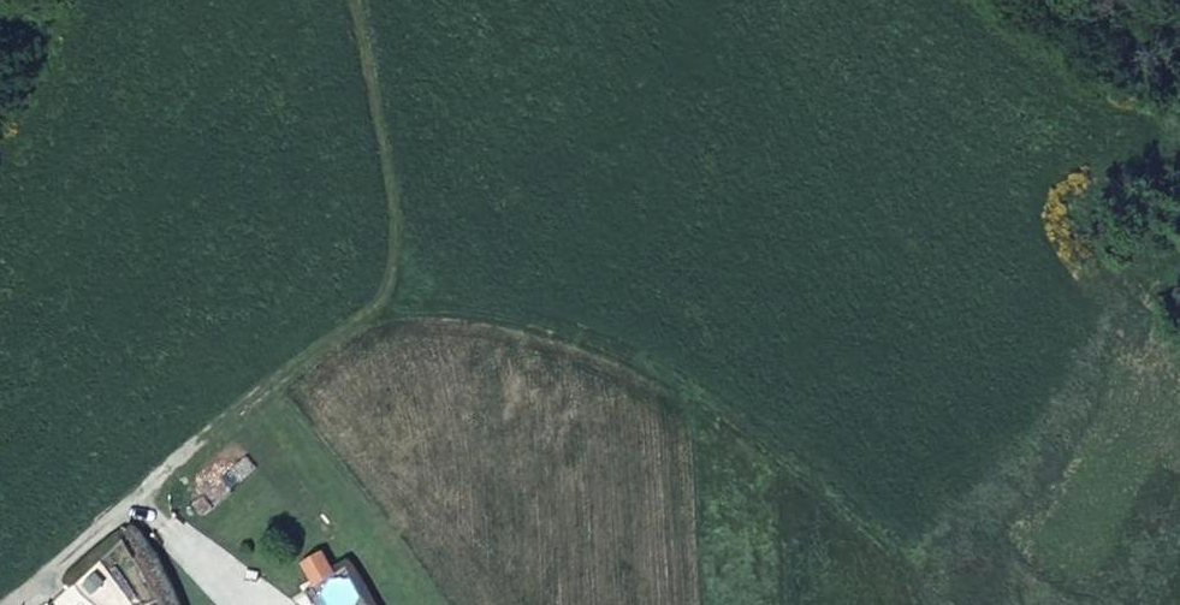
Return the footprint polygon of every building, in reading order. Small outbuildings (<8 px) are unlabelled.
[(312,552),(294,562),(305,581),(323,570),(312,552)]
